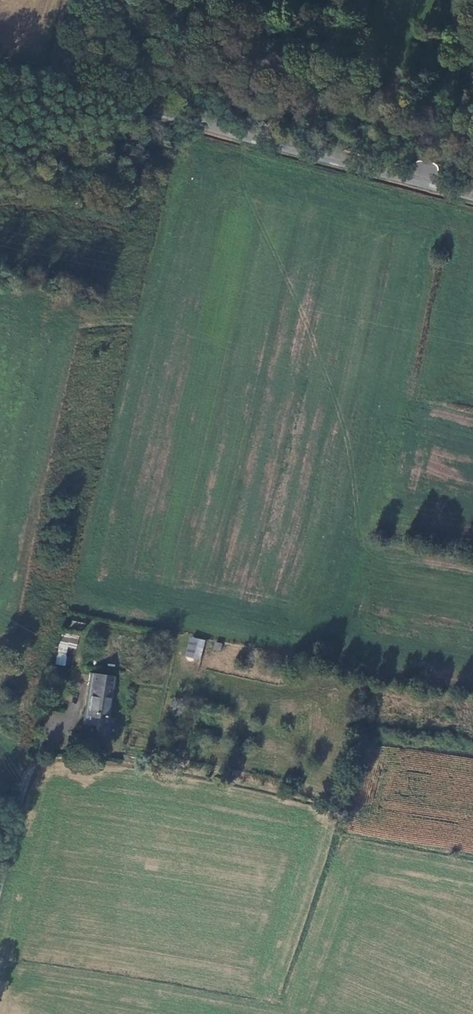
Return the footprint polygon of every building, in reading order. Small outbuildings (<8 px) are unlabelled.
[(82,623),(74,622),(72,628),(81,631),(82,623)] [(55,664),(65,666),(69,647),(76,649),(79,637),(62,633),(55,664)] [(206,641),(192,638),(188,658),(202,661),(206,641)] [(96,738),(106,739),(107,730),(105,729),(106,719),(104,719),(109,690),(111,690),(113,680),(90,677),(87,688),(89,689),(83,726),(97,729),(96,738)]
